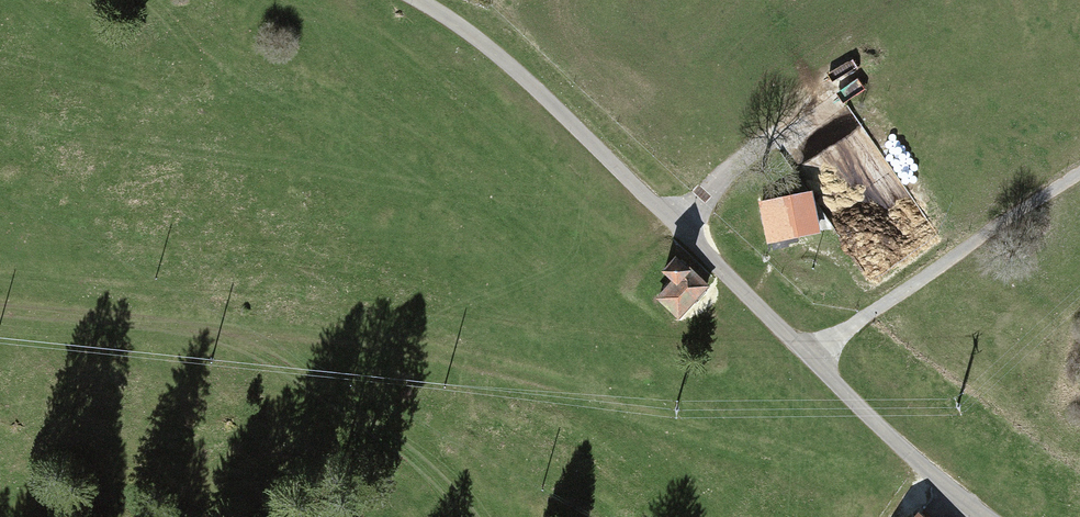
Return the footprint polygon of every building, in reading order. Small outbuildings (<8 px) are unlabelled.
[(677,275),(657,296),(676,314),(696,293),(677,275)]
